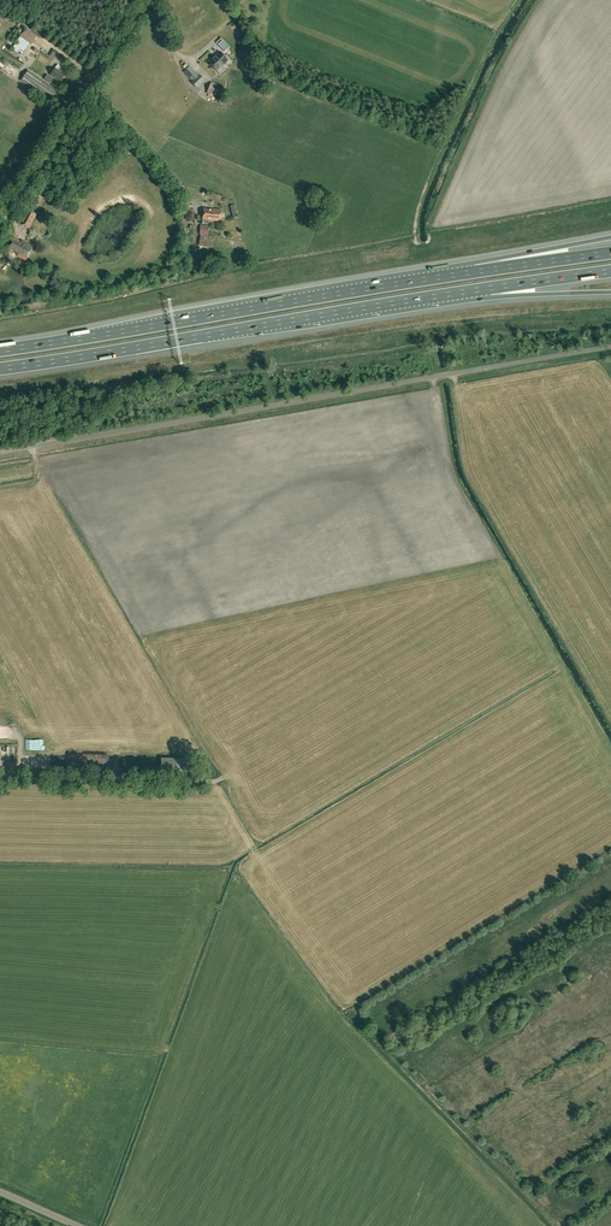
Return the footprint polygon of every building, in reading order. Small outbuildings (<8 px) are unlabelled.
[(32,42),(37,35),(28,27),(22,35),(32,42)] [(22,54),(31,42),(21,36),(13,48),(22,54)] [(228,48),(223,43),(219,46),(224,52),(228,48)] [(214,56),(208,61),(216,70),(220,74),(224,69),(221,66),(228,60),(220,51),(214,56)] [(60,81),(65,74),(58,69),(60,66),(57,64),(55,68),(50,74),(60,81)] [(28,70),(21,80),(49,100),(56,90),(28,70)] [(193,71),(188,75),(193,81),(192,82),(196,87),(204,79),(200,75),(198,76),(193,71)] [(220,97),(224,87),(211,82),(207,92),(220,97)] [(31,193),(42,198),(47,190),(36,184),(31,193)] [(187,207),(186,197),(179,198),(181,208),(182,208),(183,211),(188,211),(187,207)] [(220,221),(221,210),(203,208),(202,219),(220,221)] [(29,228),(36,213),(27,209),(20,223),(29,228)] [(208,226),(201,225),(199,234),(207,235),(208,226)] [(26,260),(33,246),(25,242),(24,242),(13,237),(6,250),(17,255),(17,256),(26,260)] [(192,771),(192,759),(161,758),(161,770),(192,771)]
